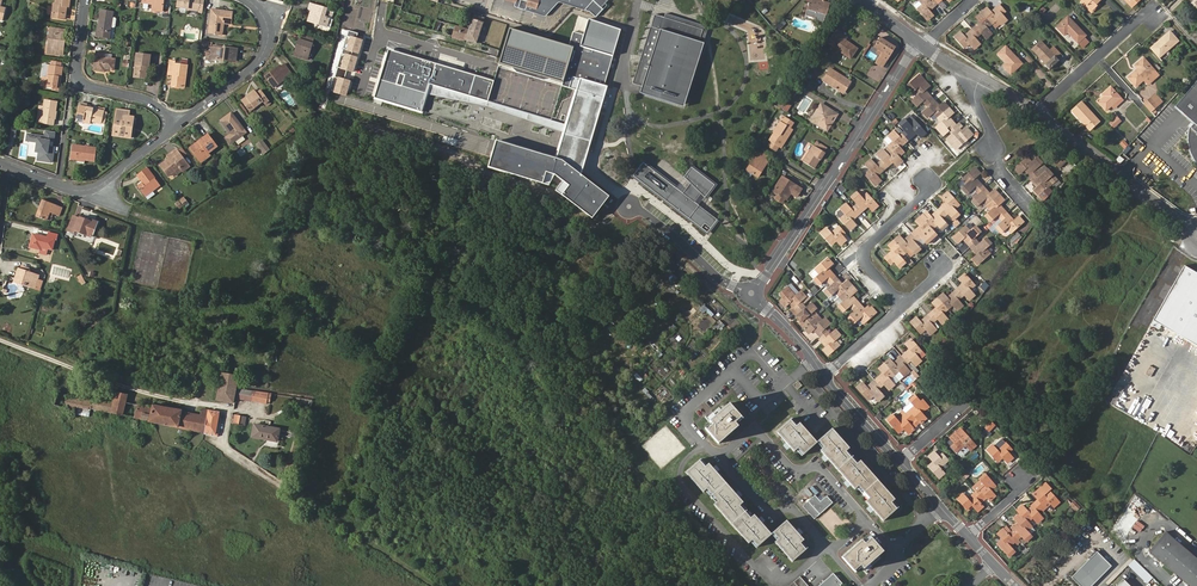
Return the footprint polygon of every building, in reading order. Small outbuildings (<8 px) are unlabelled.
[(64,18),(66,6),(68,7),(69,0),(57,0),(56,5),(53,4),(52,16),(64,18)] [(176,6),(198,9),(197,11),(202,11),(203,0),(177,0),(176,6)] [(538,2),(536,8),(528,5),(529,1),(526,0),(517,0),(516,2),(515,6),(515,7),(544,16),(546,16),(558,3),(559,2),(575,7),(590,12),(595,17),(596,17),(604,10),(600,6),(593,0),(538,0),(538,2)] [(817,12),(827,14),(830,2),(825,1),(825,0),(810,0),(808,10),(817,12)] [(937,4),(934,0),(919,0),(923,4),(918,9),(927,20),(933,15),(929,11),(937,4)] [(1083,0),(1081,0),(1080,1),(1084,6),(1089,11),(1090,10),(1085,5),(1086,4),(1083,0)] [(1086,4),(1085,5),(1090,10),(1096,5),(1095,4),(1096,3),(1099,0),(1083,0),(1086,4)] [(1141,0),(1125,0),(1133,8),(1141,0)] [(327,25),(329,17),(324,16),(327,8),(311,3),(309,8),(313,10),(312,13),(310,13),(308,20),(327,26),(327,25)] [(999,4),(995,7),(1002,15),(1006,12),(999,4)] [(981,13),(992,24),(996,20),(1001,25),(1007,20),(1004,17),(1002,15),(995,7),(990,12),(987,8),(981,13)] [(332,18),(334,11),(327,8),(324,16),(329,17),(327,25),(329,26),(331,25),(332,20),(332,18)] [(221,22),(224,22),(230,23),(232,12),(211,9),(208,32),(219,34),(221,22)] [(113,12),(101,10),(98,30),(97,30),(97,35),(109,37),(113,12)] [(817,12),(808,10),(806,15),(817,18),(817,20),(825,22),(827,14),(817,12)] [(987,28),(992,24),(981,13),(976,17),(980,21),(971,29),(978,36),(981,33),(986,38),(991,33),(987,28)] [(710,28),(666,14),(665,18),(704,30),(703,34),(707,35),(710,28)] [(685,108),(705,44),(707,35),(703,34),(704,30),(665,18),(655,15),(635,79),(638,81),(655,99),(685,108)] [(1078,43),(1084,37),(1086,36),(1068,16),(1057,27),(1064,35),(1068,32),(1078,43)] [(477,43),(484,23),(472,19),(469,29),(456,25),(453,36),(453,37),(465,40),(477,43)] [(780,30),(785,24),(781,19),(776,25),(780,30)] [(621,30),(588,20),(584,35),(573,32),(568,46),(573,48),(563,82),(562,85),(578,89),(581,78),(605,85),(621,30)] [(568,46),(510,28),(500,63),(563,82),(573,48),(568,46)] [(975,39),(978,36),(971,29),(964,36),(960,31),(954,37),(964,48),(969,44),(974,49),(980,44),(975,39)] [(59,55),(62,32),(50,30),(46,53),(59,55)] [(366,35),(349,30),(332,90),(349,95),(366,35)] [(850,59),(857,48),(845,40),(847,38),(836,31),(828,43),(850,59)] [(1151,48),(1159,57),(1178,41),(1170,31),(1151,48)] [(301,35),(297,47),(300,48),(298,57),(308,60),(314,39),(301,35)] [(882,51),(880,54),(875,63),(883,68),(896,47),(880,37),(874,46),(878,49),(882,51)] [(1088,42),(1084,37),(1078,43),(1083,48),(1088,42)] [(1054,45),(1050,50),(1041,40),(1033,48),(1047,63),(1045,64),(1049,69),(1059,60),(1058,59),(1063,54),(1054,45)] [(220,57),(234,59),(236,48),(222,46),(222,48),(211,47),(209,58),(220,60),(220,57)] [(1003,66),(1011,75),(1023,64),(1006,46),(998,54),(1006,63),(1003,66)] [(495,81),(388,50),(374,98),(422,112),(428,94),(430,85),(488,102),(495,81)] [(105,52),(104,52),(98,51),(97,51),(94,70),(105,71),(105,68),(114,70),(115,59),(112,59),(105,58),(105,54),(105,52)] [(146,66),(148,66),(149,67),(151,55),(137,54),(134,77),(144,79),(146,66)] [(1143,80),(1154,70),(1143,58),(1135,65),(1138,68),(1128,77),(1136,86),(1143,80)] [(185,75),(187,75),(188,65),(175,63),(176,62),(170,61),(169,73),(174,74),(172,86),(183,87),(185,75)] [(48,78),(47,87),(47,89),(58,91),(62,68),(50,66),(48,78)] [(265,78),(273,88),(290,75),(284,66),(275,72),(274,71),(265,78)] [(839,90),(843,92),(850,81),(830,69),(823,79),(836,88),(835,89),(838,91),(839,90)] [(1158,75),(1154,70),(1143,80),(1147,85),(1158,75)] [(908,84),(917,95),(912,100),(917,106),(923,101),(925,104),(932,98),(925,90),(929,85),(920,74),(908,84)] [(581,78),(578,89),(559,158),(555,157),(497,140),(489,167),(550,185),(557,174),(565,180),(557,190),(594,217),(611,195),(582,174),(608,86),(605,85),(581,78)] [(655,99),(638,81),(635,79),(633,84),(643,87),(641,94),(655,99)] [(822,81),(835,89),(836,88),(823,79),(822,81)] [(1177,108),(1196,124),(1189,133),(1186,142),(1185,149),(1185,152),(1186,155),(1196,164),(1196,84),(1177,108)] [(430,85),(428,94),(487,106),(562,132),(555,157),(559,158),(578,89),(574,89),(564,124),(552,121),(488,102),(430,85)] [(1105,111),(1111,106),(1116,101),(1119,104),(1123,100),(1110,87),(1103,94),(1104,96),(1098,102),(1105,111)] [(265,104),(269,101),(261,90),(257,93),(254,90),(250,93),(250,94),(241,101),(250,112),(263,102),(265,104)] [(803,111),(811,103),(805,97),(797,105),(803,111)] [(1151,97),(1144,104),(1151,112),(1158,105),(1151,97)] [(933,113),(937,118),(949,107),(944,103),(940,106),(932,98),(925,104),(928,107),(923,112),(927,117),(933,113)] [(37,123),(53,125),(57,102),(44,100),(42,117),(37,117),(37,123)] [(778,108),(786,113),(790,106),(782,101),(778,108)] [(1080,118),(1091,129),(1099,122),(1081,102),(1078,104),(1072,111),(1079,119),(1080,118)] [(84,120),(83,122),(90,124),(91,121),(101,123),(104,112),(86,107),(87,105),(80,103),(76,118),(84,120)] [(827,131),(826,127),(834,116),(835,117),(838,114),(821,103),(810,120),(827,131)] [(946,128),(949,131),(956,125),(948,117),(953,112),(949,107),(937,118),(942,123),(936,127),(941,132),(946,128)] [(114,137),(130,139),(131,129),(134,129),(135,119),(130,118),(131,113),(118,111),(114,137)] [(230,145),(245,134),(231,114),(221,122),(231,135),(226,139),(230,145)] [(905,131),(902,134),(907,140),(917,133),(921,137),(925,133),(910,116),(899,125),(905,131)] [(1109,124),(1114,128),(1120,122),(1116,117),(1109,124)] [(1089,130),(1091,129),(1080,118),(1079,119),(1089,130)] [(780,148),(786,140),(784,139),(791,128),(780,121),(773,132),(774,133),(769,140),(771,142),(779,147),(780,148)] [(956,125),(949,131),(952,134),(947,139),(951,144),(957,139),(961,144),(972,134),(968,129),(963,133),(956,125)] [(784,139),(786,140),(792,130),(791,128),(784,139)] [(902,134),(897,128),(894,131),(899,137),(902,134)] [(52,162),(54,148),(51,147),(49,147),(50,140),(52,141),(54,141),(55,132),(51,131),(46,131),(45,137),(32,134),(31,141),(38,142),(36,152),(39,152),(38,160),(52,162)] [(894,141),(888,145),(898,157),(903,152),(899,147),(907,140),(902,134),(899,137),(894,131),(889,135),(894,141)] [(196,146),(195,144),(189,148),(199,161),(204,157),(206,159),(209,157),(208,154),(216,148),(207,135),(198,142),(199,143),(196,146)] [(888,145),(894,141),(889,135),(883,140),(888,145)] [(1125,139),(1120,143),(1124,149),(1129,145),(1125,139)] [(269,150),(262,141),(258,145),(265,153),(269,150)] [(816,165),(817,166),(825,154),(824,153),(828,148),(817,141),(813,147),(813,146),(803,162),(814,169),(816,165)] [(775,151),(779,147),(771,142),(768,147),(775,151)] [(879,162),(884,168),(893,161),(897,165),(902,161),(898,157),(888,145),(877,153),(882,159),(879,162)] [(85,160),(84,164),(95,165),(97,149),(73,146),(72,159),(77,159),(85,160)] [(186,154),(181,148),(177,151),(182,158),(186,154)] [(167,177),(172,173),(179,168),(181,171),(182,172),(189,167),(182,158),(177,151),(176,150),(169,155),(171,157),(169,159),(160,166),(167,177)] [(762,168),(766,162),(768,159),(759,153),(747,172),(757,179),(764,169),(762,168)] [(1031,177),(1038,172),(1035,168),(1041,163),(1037,157),(1031,162),(1027,157),(1015,169),(1019,174),(1024,170),(1031,177)] [(1055,163),(1061,169),(1067,162),(1061,157),(1055,163)] [(884,168),(879,162),(876,165),(871,160),(866,164),(871,169),(866,173),(875,184),(880,180),(876,175),(884,168)] [(645,161),(635,174),(707,231),(718,218),(695,200),(702,192),(706,195),(716,183),(693,164),(685,175),(692,182),(685,192),(645,161)] [(1038,172),(1044,166),(1041,163),(1035,168),(1038,172)] [(1047,170),(1044,166),(1038,172),(1041,175),(1047,170)] [(146,168),(138,175),(146,186),(141,189),(146,196),(160,186),(146,168)] [(973,188),(976,192),(983,185),(975,177),(980,173),(976,168),(962,179),(967,184),(962,188),(966,194),(973,188)] [(1041,175),(1038,172),(1031,177),(1039,186),(1034,190),(1038,196),(1047,188),(1050,185),(1046,180),(1052,175),(1047,170),(1041,175)] [(1046,180),(1050,185),(1056,180),(1052,175),(1046,180)] [(789,192),(791,194),(797,198),(802,189),(782,176),(772,191),(776,194),(779,196),(776,201),(781,204),(784,199),(789,192)] [(841,184),(838,188),(842,192),(846,189),(841,184)] [(982,201),(986,206),(999,194),(995,190),(990,194),(983,185),(976,192),(979,195),(972,200),(977,205),(982,201)] [(1043,201),(1050,191),(1047,188),(1038,196),(1043,201)] [(724,210),(706,195),(702,192),(695,200),(718,218),(724,210)] [(947,201),(939,209),(944,215),(948,212),(954,219),(959,214),(954,209),(959,204),(948,192),(943,197),(947,201)] [(858,203),(854,207),(860,213),(869,206),(872,210),(878,205),(867,193),(862,198),(857,193),(852,197),(858,203)] [(997,215),(999,218),(1006,212),(999,204),(1004,199),(999,194),(986,206),(991,211),(986,215),(990,221),(997,215)] [(184,196),(179,200),(184,207),(189,203),(184,196)] [(55,214),(58,206),(43,199),(37,215),(47,220),(50,212),(55,214)] [(860,213),(854,207),(851,209),(846,203),(841,208),(846,213),(841,218),(851,229),(856,224),(852,220),(860,213)] [(926,211),(921,216),(932,228),(937,223),(942,229),(947,224),(941,218),(944,215),(939,209),(930,216),(926,211)] [(1006,212),(999,218),(1002,222),(996,227),(1001,233),(1007,228),(1011,233),(1024,222),(1019,216),(1014,221),(1006,212)] [(90,219),(90,221),(80,217),(80,218),(74,215),(68,230),(75,233),(76,230),(92,236),(98,222),(90,219)] [(920,225),(911,233),(918,239),(921,236),(927,242),(932,238),(927,233),(932,228),(921,216),(916,220),(920,225)] [(845,232),(840,225),(831,233),(826,227),(820,232),(832,244),(837,239),(841,244),(846,239),(842,235),(845,232)] [(963,238),(970,246),(976,240),(974,237),(980,231),(976,227),(971,231),(966,227),(954,238),(958,242),(963,238)] [(1009,240),(1013,244),(1022,236),(1018,232),(1009,240)] [(33,233),(29,247),(40,250),(40,246),(52,249),(55,239),(33,233)] [(900,235),(894,240),(905,252),(910,248),(915,253),(920,248),(915,242),(918,239),(911,233),(903,240),(900,235)] [(976,240),(970,246),(978,255),(973,259),(978,264),(990,253),(985,248),(991,243),(986,238),(980,244),(976,240)] [(905,252),(894,240),(890,244),(893,249),(885,257),(891,263),(895,260),(900,266),(905,262),(900,256),(905,252)] [(826,279),(828,282),(835,276),(828,267),(833,263),(828,258),(816,269),(820,274),(815,279),(819,284),(826,279)] [(1185,266),(1150,325),(1155,328),(1158,323),(1161,325),(1196,346),(1196,273),(1185,266)] [(31,286),(35,274),(19,269),(15,279),(20,281),(20,282),(31,286)] [(39,276),(35,274),(31,286),(35,288),(39,276)] [(964,283),(956,290),(961,297),(965,294),(970,299),(974,295),(969,290),(975,285),(965,274),(960,278),(964,283)] [(839,296),(852,285),(848,280),(843,284),(835,276),(828,282),(831,285),(825,290),(830,295),(835,291),(839,296)] [(857,290),(852,285),(839,296),(844,301),(839,306),(844,311),(850,306),(853,309),(860,303),(852,295),(857,290)] [(783,298),(791,291),(787,286),(778,293),(783,298)] [(943,293),(938,298),(948,309),(953,305),(958,310),(963,305),(958,300),(961,297),(956,290),(947,298),(943,293)] [(801,301),(806,296),(802,291),(796,296),(791,291),(783,298),(780,301),(785,306),(790,302),(794,306),(791,309),(794,313),(797,310),(804,304),(801,301)] [(937,307),(928,314),(935,321),(938,318),(943,323),(948,319),(943,314),(948,309),(938,298),(933,302),(937,307)] [(806,307),(804,304),(797,310),(794,313),(797,316),(800,313),(805,319),(800,323),(804,327),(818,315),(814,310),(817,308),(812,302),(806,307)] [(860,303),(853,309),(856,312),(850,318),(855,323),(860,319),(864,323),(877,312),(872,307),(871,308),(869,306),(865,309),(860,303)] [(700,310),(705,313),(708,308),(703,305),(700,310)] [(935,321),(928,314),(920,321),(916,317),(911,322),(921,333),(926,328),(931,334),(937,329),(932,324),(935,321)] [(823,320),(818,315),(804,327),(809,333),(814,329),(821,337),(827,331),(825,328),(831,323),(826,318),(823,320)] [(830,334),(827,331),(821,337),(828,345),(824,350),(828,355),(839,345),(835,340),(841,335),(836,329),(830,334)] [(910,348),(902,356),(908,362),(911,360),(916,365),(921,360),(916,355),(921,350),(912,339),(907,344),(910,348)] [(921,350),(916,355),(921,360),(926,355),(921,350)] [(889,359),(884,364),(894,374),(899,370),(904,375),(909,371),(904,365),(908,362),(902,356),(893,363),(889,359)] [(883,373),(875,380),(881,386),(884,383),(889,389),(894,384),(889,379),(894,374),(884,364),(879,368),(883,373)] [(894,374),(899,379),(904,375),(899,370),(894,374)] [(232,402),(235,388),(238,377),(222,374),(217,399),(232,402)] [(899,379),(894,374),(889,379),(894,384),(899,379)] [(908,376),(904,383),(909,386),(912,378),(908,376)] [(797,380),(792,385),(798,390),(802,385),(797,380)] [(881,386),(875,380),(867,388),(863,383),(858,388),(868,399),(873,395),(877,400),(883,395),(877,389),(881,386)] [(248,392),(246,399),(266,403),(268,394),(249,390),(248,392)] [(181,412),(181,410),(153,405),(152,406),(139,404),(125,401),(127,395),(116,392),(113,402),(93,398),(92,401),(57,394),(55,405),(65,408),(64,411),(76,413),(78,407),(91,409),(91,408),(112,413),(139,419),(161,423),(178,426),(181,412)] [(906,412),(912,420),(916,417),(920,422),(925,418),(921,413),(926,408),(926,409),(929,406),(922,399),(920,401),(914,395),(909,400),(911,402),(914,405),(906,412)] [(903,409),(906,412),(914,405),(911,402),(903,409)] [(729,404),(710,421),(713,424),(706,430),(718,443),(738,426),(734,422),(741,417),(729,404)] [(201,415),(181,412),(178,426),(204,431),(208,410),(202,409),(201,415)] [(219,412),(208,410),(204,431),(215,433),(219,412)] [(909,423),(912,420),(906,412),(897,420),(892,415),(887,419),(899,432),(904,428),(908,433),(913,428),(909,423)] [(244,417),(237,416),(235,423),(243,424),(244,417)] [(777,431),(786,441),(791,446),(794,451),(798,448),(803,454),(816,442),(800,423),(796,425),(791,419),(777,431)] [(992,420),(985,426),(989,430),(995,423),(992,420)] [(255,424),(252,436),(276,442),(279,429),(255,424)] [(866,501),(870,506),(874,510),(883,520),(896,508),(891,502),(894,499),(860,460),(857,463),(846,450),(849,447),(832,428),(819,440),(824,447),(821,450),(824,454),(828,458),(847,480),(851,484),(855,488),(858,486),(869,498),(866,501)] [(957,452),(966,445),(970,450),(975,445),(965,434),(961,428),(956,433),(950,437),(955,442),(952,445),(957,452)] [(791,446),(786,441),(782,445),(786,450),(791,446)] [(1011,449),(1006,443),(997,450),(993,445),(987,450),(998,461),(1003,457),(1007,462),(1012,458),(1007,453),(1011,449)] [(948,460),(942,454),(938,457),(934,451),(928,456),(933,461),(929,465),(939,477),(944,473),(939,468),(948,460)] [(828,458),(824,454),(820,457),(825,462),(828,458)] [(771,534),(762,523),(758,519),(754,515),(750,518),(740,505),(743,502),(739,497),(734,492),(716,471),(712,467),(709,464),(705,466),(699,460),(686,472),(703,491),(707,489),(718,501),(714,504),(749,542),(752,539),(758,545),(771,534)] [(984,484),(975,491),(983,500),(987,496),(990,500),(994,496),(990,491),(995,486),(985,474),(979,479),(981,481),(984,484)] [(981,481),(972,488),(975,491),(984,484),(981,481)] [(1041,509),(1042,510),(1045,508),(1044,506),(1049,501),(1054,506),(1059,502),(1049,490),(1051,488),(1045,483),(1039,488),(1041,489),(1039,490),(1038,489),(1033,494),(1038,499),(1035,502),(1041,509)] [(983,500),(975,491),(967,499),(963,494),(957,498),(968,510),(973,506),(978,511),(983,506),(979,503),(983,500)] [(820,501),(817,498),(815,495),(802,506),(814,519),(833,502),(827,495),(823,498),(820,501)] [(1037,512),(1041,509),(1035,502),(1026,510),(1022,505),(1017,510),(1020,513),(1028,521),(1032,517),(1037,522),(1042,518),(1037,512)] [(1027,531),(1032,526),(1028,521),(1020,513),(1014,518),(1019,523),(1011,531),(1017,538),(1021,535),(1026,540),(1031,536),(1027,531)] [(803,539),(800,535),(796,531),(786,520),(773,532),(779,539),(775,541),(792,561),(806,549),(800,543),(803,539)] [(1010,546),(1018,539),(1017,538),(1011,531),(1008,534),(1003,529),(998,533),(1003,539),(998,543),(1009,556),(1014,552),(1010,546)] [(1150,551),(1192,585),(1196,585),(1196,557),(1167,531),(1150,551)] [(861,539),(857,544),(852,548),(842,556),(854,570),(860,565),(863,568),(882,551),(870,537),(864,543),(861,539)] [(1071,578),(1080,585),(1091,585),(1111,566),(1097,552),(1071,578)] [(842,583),(833,573),(825,580),(818,585),(839,585),(842,583)] [(800,576),(794,582),(798,585),(809,585),(800,576)]
